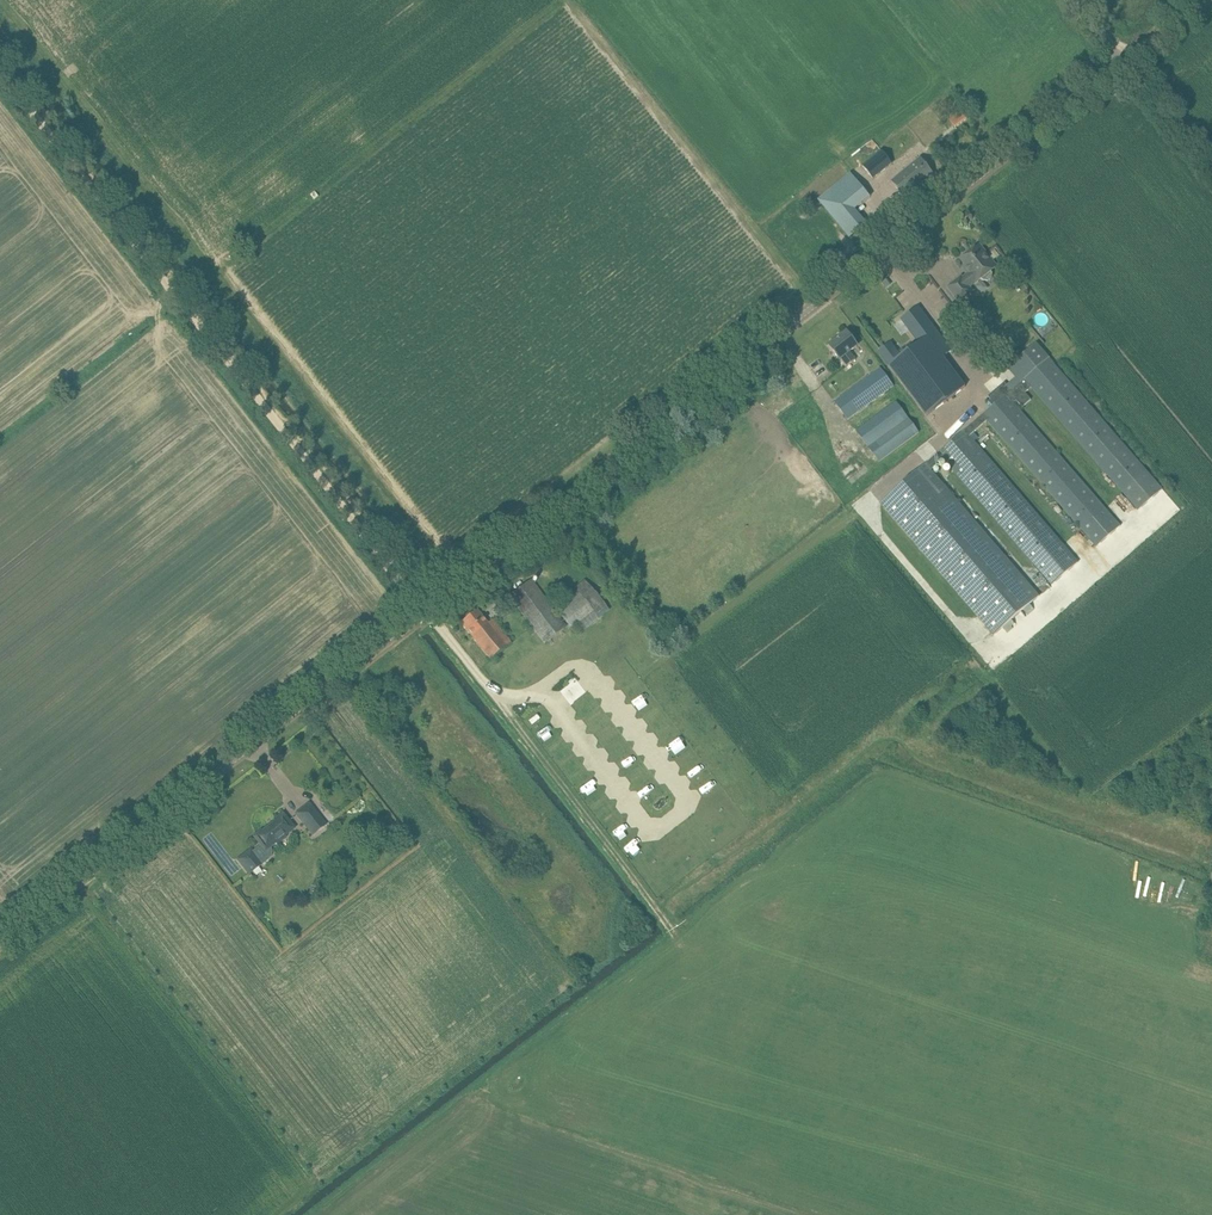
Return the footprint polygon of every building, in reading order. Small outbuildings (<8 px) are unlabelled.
[(950,120),(956,127),(967,119),(962,111),(950,120)] [(881,151),(862,166),(872,179),(892,164),(881,151)] [(892,182),(904,197),(933,173),(921,158),(892,182)] [(833,188),(818,200),(849,238),(866,224),(854,209),(870,196),(851,173),(833,188)] [(980,245),(961,260),(965,265),(963,267),(969,274),(962,278),(961,277),(948,287),(960,301),(972,291),(969,287),(975,282),(976,283),(982,279),(984,281),(988,281),(991,280),(993,277),(993,274),(992,271),(997,267),(980,245)] [(891,341),(878,351),(926,416),(965,386),(928,337),(936,331),(938,330),(922,309),(904,322),(920,343),(903,356),(891,341)] [(829,345),(840,359),(841,358),(847,366),(856,359),(850,351),(857,345),(847,332),(829,345)] [(993,635),(1040,595),(931,470),(943,459),(1052,585),(1079,561),(970,435),(989,419),(1098,546),(1121,526),(1014,402),(1017,400),(1022,407),(1031,399),(1026,393),(1033,386),(1139,509),(1163,488),(1037,343),(1008,368),(1020,382),(1011,389),(1005,382),(988,396),(995,404),(883,500),(993,635)] [(848,419),(894,386),(880,368),(835,402),(848,419)] [(920,433),(896,401),(856,431),(880,462),(920,433)] [(545,643),(567,627),(531,579),(509,596),(545,643)] [(576,589),(565,598),(554,607),(572,629),(576,625),(582,633),(610,610),(585,581),(576,589)] [(560,592),(565,598),(576,589),(571,584),(560,592)] [(477,610),(461,623),(490,660),(511,643),(492,619),(487,623),(477,610)] [(296,813),(313,834),(326,825),(309,804),(296,813)] [(283,815),(256,837),(266,849),(276,841),(277,843),(286,836),(284,834),(293,828),(283,815)] [(249,874),(262,864),(251,850),(238,859),(249,874)]
